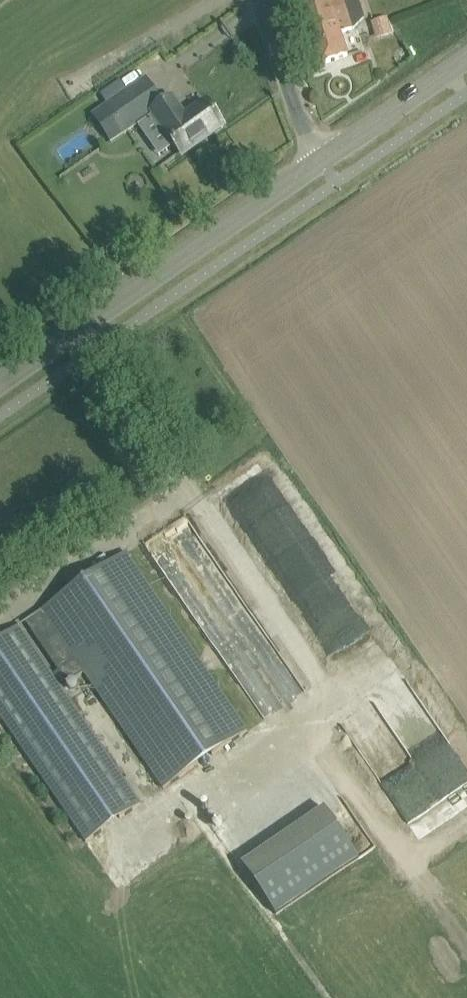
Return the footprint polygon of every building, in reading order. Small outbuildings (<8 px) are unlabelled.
[(298,11),(307,39),(351,25),(353,30),(364,19),(358,0),(332,0),(298,11)] [(351,25),(307,39),(316,67),(348,57),(341,37),(341,34),(353,30),(351,25)] [(240,42),(235,52),(243,56),(248,46),(240,42)] [(107,107),(93,117),(111,144),(137,125),(153,114),(175,146),(181,154),(208,134),(210,138),(224,127),(206,102),(185,117),(172,99),(163,105),(146,79),(128,92),(107,107)] [(107,107),(128,92),(121,81),(100,96),(107,107)] [(78,108),(64,119),(69,125),(83,114),(78,108)] [(321,638),(355,614),(284,513),(264,527),(269,534),(268,535),(264,529),(251,538),(321,638)] [(185,526),(153,543),(180,593),(203,581),(199,574),(208,569),(185,526)] [(137,569),(126,553),(25,622),(59,672),(54,675),(19,626),(0,639),(0,716),(86,842),(146,801),(132,780),(127,784),(62,688),(82,673),(162,790),(248,731),(137,569)] [(427,705),(391,726),(437,802),(407,820),(417,837),(466,807),(466,772),(427,705)] [(369,730),(354,740),(404,819),(435,800),(420,776),(405,786),(397,773),(395,774),(389,764),(397,759),(383,737),(376,741),(369,730)] [(232,867),(268,919),(353,862),(316,809),(232,867)]
